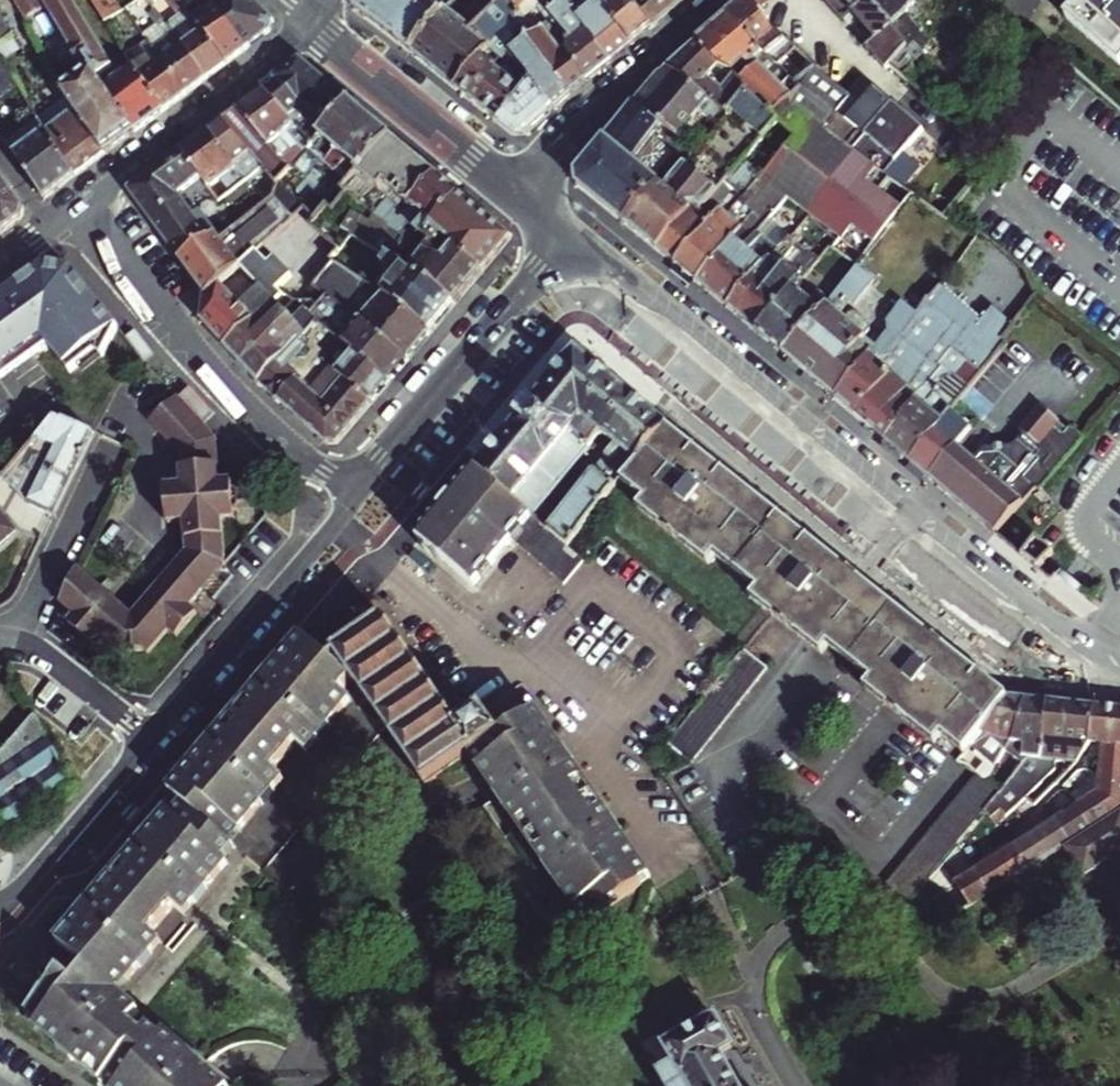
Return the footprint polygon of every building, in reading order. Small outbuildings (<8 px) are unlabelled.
[(40,0),(13,0),(25,20),(45,7),(40,0)] [(135,132),(104,86),(98,77),(114,65),(71,0),(56,0),(45,7),(78,55),(74,58),(85,74),(63,87),(66,92),(104,156),(135,132)] [(106,22),(124,10),(118,0),(91,0),(106,22)] [(251,0),(210,0),(216,6),(249,48),(267,34),(272,21),(251,0)] [(354,6),(360,11),(412,52),(443,14),(425,0),(359,0),(354,6)] [(590,82),(616,59),(598,43),(579,22),(582,19),(572,4),(567,7),(560,0),(548,12),(555,21),(569,36),(567,49),(574,54),(570,58),(590,82)] [(634,43),(618,25),(620,22),(600,0),(561,0),(560,0),(567,7),(572,4),(582,19),(579,22),(598,43),(616,59),(634,43)] [(620,22),(618,25),(634,43),(651,28),(626,0),(600,0),(620,22)] [(651,28),(667,16),(653,0),(626,0),(651,28)] [(686,0),(653,0),(667,16),(686,0)] [(729,18),(800,92),(834,119),(849,100),(782,38),(759,11),(771,1),(771,0),(755,0),(752,3),(750,0),(729,18)] [(874,0),(820,0),(842,22),(854,13),(875,39),(866,47),(885,70),(891,65),(921,92),(931,81),(911,63),(919,56),(874,0)] [(919,56),(932,41),(904,13),(911,1),(909,0),(874,0),(919,56)] [(1119,67),(1119,0),(1082,0),(1065,20),(1119,67)] [(228,64),(249,48),(216,6),(194,22),(228,64)] [(207,79),(228,64),(194,22),(185,10),(165,25),(207,79)] [(447,10),(443,14),(412,52),(456,86),(489,48),(447,10)] [(556,110),(573,97),(545,65),(547,63),(526,39),(530,34),(535,30),(523,11),(511,24),(517,28),(522,46),(513,57),(532,75),(529,79),(556,110)] [(800,92),(729,18),(699,44),(720,68),(733,73),(737,78),(750,91),(777,119),(800,92)] [(573,97),(590,82),(570,58),(574,54),(567,49),(569,36),(555,21),(535,36),(530,34),(526,39),(547,63),(545,65),(573,97)] [(10,37),(0,22),(0,44),(10,37)] [(187,94),(207,79),(165,25),(158,27),(166,37),(152,48),(162,61),(187,94)] [(104,156),(66,92),(51,101),(10,37),(0,44),(0,62),(18,90),(46,133),(75,179),(104,156)] [(720,68),(699,44),(663,74),(693,93),(725,119),(750,91),(737,78),(725,92),(708,81),(720,68)] [(509,68),(489,48),(456,86),(458,88),(472,101),(502,68),(505,72),(509,68)] [(165,111),(187,94),(162,61),(146,73),(134,56),(127,60),(132,67),(165,111)] [(325,126),(348,102),(300,61),(274,79),(303,105),(311,113),(325,126)] [(18,90),(0,62),(0,101),(18,90)] [(135,132),(165,111),(132,67),(104,86),(135,132)] [(525,82),(509,68),(505,72),(502,68),(472,101),(499,123),(526,93),(520,87),(525,82)] [(693,93),(663,74),(657,76),(633,107),(676,141),(684,132),(693,140),(698,139),(704,134),(691,124),(697,116),(708,125),(713,119),(720,125),(725,119),(693,93)] [(303,105),(274,79),(260,89),(263,92),(288,120),(303,105)] [(526,134),(556,110),(529,79),(525,82),(520,87),(526,93),(499,123),(512,133),(526,134)] [(865,80),(849,100),(834,119),(827,129),(853,149),(892,107),(894,104),(865,80)] [(288,120),(263,92),(238,110),(264,141),(285,167),(292,161),(286,154),(295,144),(282,130),(291,123),(288,120)] [(725,204),(675,265),(709,292),(758,232),(782,203),(786,207),(810,214),(837,238),(831,247),(855,267),(857,264),(914,196),(885,174),(853,149),(827,129),(834,119),(800,92),(777,119),(796,137),(761,177),(733,211),(725,204)] [(391,137),(348,102),(325,126),(292,161),(285,167),(273,180),(270,195),(288,218),(298,207),(309,218),(321,204),(328,209),(345,193),(339,189),(391,137)] [(676,141),(633,107),(612,135),(645,160),(670,149),(676,141)] [(892,107),(853,149),(885,174),(924,131),(904,112),(901,111),(899,113),(892,107)] [(75,179),(46,133),(25,147),(0,110),(0,137),(45,201),(75,179)] [(264,141),(238,110),(206,135),(235,168),(244,179),(260,167),(249,152),(264,141)] [(235,168),(206,135),(180,154),(200,180),(207,189),(235,168)] [(645,160),(612,135),(579,173),(583,189),(626,225),(657,185),(664,190),(694,154),(676,141),(670,149),(645,160)] [(407,210),(437,175),(391,137),(339,189),(345,193),(374,210),(389,197),(407,210)] [(657,185),(626,225),(658,251),(693,208),(699,212),(727,177),(696,153),(694,154),(664,190),(657,185)] [(200,180),(180,154),(130,193),(152,223),(182,201),(177,196),(200,180)] [(761,177),(740,161),(727,177),(699,212),(693,208),(658,251),(675,265),(725,204),(733,211),(761,177)] [(152,223),(180,262),(214,235),(216,238),(220,243),(270,195),(273,180),(260,167),(244,179),(194,219),(182,201),(152,223)] [(434,219),(459,193),(437,175),(407,210),(389,197),(374,210),(394,226),(402,227),(405,222),(413,226),(425,213),(434,219)] [(0,177),(0,230),(3,234),(20,220),(23,210),(0,177)] [(453,231),(476,208),(459,193),(434,219),(425,213),(413,226),(430,240),(440,227),(445,232),(448,228),(453,231)] [(270,195),(220,243),(228,254),(197,284),(205,298),(238,265),(288,218),(270,195)] [(511,239),(476,208),(453,231),(448,228),(445,232),(440,227),(430,240),(422,249),(441,256),(452,245),(484,269),(511,239)] [(773,244),(758,232),(709,292),(728,308),(767,261),(783,240),(779,237),(773,244)] [(180,262),(197,284),(228,254),(220,243),(216,238),(214,235),(180,262)] [(456,303),(484,269),(452,245),(441,256),(422,249),(415,258),(401,253),(395,260),(406,266),(456,303)] [(783,274),(744,321),(758,333),(794,290),(820,260),(805,248),(783,274)] [(432,332),(456,303),(406,266),(395,260),(391,258),(386,263),(387,273),(396,280),(383,292),(386,294),(432,332)] [(728,308),(744,321),(783,274),(767,261),(728,308)] [(819,310),(782,354),(835,398),(872,354),(879,360),(919,314),(904,302),(887,322),(890,333),(878,348),(865,336),(869,331),(868,322),(856,313),(848,314),(845,320),(840,315),(850,302),(856,306),(877,279),(857,264),(855,267),(819,310)] [(202,322),(226,348),(273,302),(238,265),(205,298),(202,322)] [(409,361),(432,332),(386,294),(354,273),(347,282),(326,265),(312,281),(323,290),(409,361)] [(42,270),(0,299),(0,387),(38,356),(47,349),(66,378),(93,360),(100,364),(118,331),(72,274),(42,270)] [(932,298),(919,314),(879,360),(872,354),(835,398),(857,417),(883,439),(916,401),(922,394),(924,394),(945,370),(941,367),(955,351),(964,359),(983,375),(1008,344),(1005,341),(1023,315),(1002,297),(990,311),(949,275),(932,298)] [(393,380),(409,361),(323,290),(307,310),(314,316),(339,336),(393,380)] [(819,310),(794,290),(758,333),(782,354),(819,310)] [(226,348),(258,382),(281,352),(276,347),(284,339),(293,322),(273,302),(226,348)] [(349,432),(373,404),(321,358),(339,336),(314,316),(298,336),(295,333),(281,352),(258,382),(277,399),(293,378),(323,402),(321,407),(345,429),(349,432)] [(373,404),(393,380),(339,336),(321,358),(373,404)] [(577,350),(476,468),(532,516),(604,433),(633,397),(577,350)] [(956,370),(960,374),(965,368),(961,364),(964,359),(955,351),(941,367),(945,370),(951,375),(956,370)] [(983,375),(964,359),(961,364),(965,368),(960,374),(956,379),(947,379),(938,389),(951,401),(903,456),(929,479),(955,448),(972,427),(953,410),(983,375)] [(323,402),(293,378),(277,399),(325,444),(341,442),(349,432),(345,429),(321,407),(323,402)] [(923,406),(916,401),(883,439),(903,456),(951,401),(938,389),(923,406)] [(668,425),(633,397),(604,433),(617,444),(548,529),(569,546),(624,480),(668,425)] [(180,402),(153,428),(186,462),(186,490),(174,490),(174,528),(187,528),(187,560),(126,622),(75,576),(58,613),(67,622),(61,627),(83,649),(90,643),(112,663),(117,657),(137,657),(140,661),(162,638),(169,645),(189,623),(182,616),(221,575),(223,527),(236,517),(241,518),(241,497),(234,497),(222,488),(225,444),(180,402)] [(955,448),(929,479),(995,535),(1036,486),(1041,489),(1082,440),(1073,431),(1071,435),(1040,411),(1019,434),(1022,437),(1013,449),(980,453),(973,462),(955,448)] [(55,419),(4,484),(23,502),(53,518),(92,437),(55,419)] [(1007,697),(668,425),(624,480),(647,499),(640,508),(709,564),(717,554),(759,589),(752,597),(822,655),(829,645),(872,681),(865,690),(935,745),(942,737),(961,753),(968,744),(1007,697)] [(532,516),(476,468),(417,538),(472,585),(510,540),(564,585),(585,560),(569,546),(548,529),(532,516)] [(14,535),(0,519),(0,547),(14,535)] [(1036,541),(1022,557),(1042,574),(1056,558),(1036,541)] [(340,655),(332,661),(353,679),(362,689),(367,696),(382,719),(425,783),(478,752),(500,739),(484,712),(461,726),(385,619),(337,651),(340,655)] [(353,679),(332,661),(306,637),(297,641),(237,713),(287,757),(296,747),(305,753),(349,701),(340,693),(353,679)] [(768,665),(740,644),(663,741),(691,763),(768,665)] [(236,847),(257,862),(382,719),(367,696),(236,847)] [(1026,699),(1007,697),(968,744),(978,752),(967,766),(977,774),(985,779),(1000,758),(1009,743),(1012,744),(1026,699)] [(1049,702),(1026,699),(1012,744),(1020,745),(1020,757),(1017,756),(1015,762),(1019,765),(1024,758),(1036,761),(1049,702)] [(1061,703),(1049,702),(1036,761),(1024,758),(1019,765),(1006,785),(970,830),(977,836),(990,821),(995,826),(1026,798),(1028,799),(1054,773),(1055,765),(1073,768),(1088,745),(1093,706),(1072,704),(1069,707),(1064,707),(1061,703)] [(1091,745),(1093,745),(1097,707),(1095,707),(1093,706),(1088,745),(1091,745)] [(1097,707),(1093,745),(1088,760),(1104,761),(1103,773),(1119,774),(1119,709),(1097,707)] [(547,711),(500,739),(478,752),(528,841),(598,802),(547,711)] [(287,757),(237,713),(169,791),(181,800),(230,842),(285,780),(275,771),(287,757)] [(7,832),(73,788),(36,720),(0,761),(0,823),(7,832)] [(1103,773),(1101,790),(1099,792),(1115,816),(1119,812),(1119,774),(1103,773)] [(999,790),(985,779),(977,774),(888,884),(911,902),(999,790)] [(1115,816),(1099,792),(1078,806),(1093,830),(1115,816)] [(230,842),(181,800),(118,875),(167,920),(179,907),(187,914),(231,864),(225,859),(236,847),(230,842)] [(647,891),(598,802),(528,841),(579,930),(647,891)] [(1093,830),(1078,806),(1056,820),(1071,844),(1093,830)] [(1115,816),(1093,830),(1071,844),(1063,849),(1082,878),(1119,853),(1119,812),(1115,816)] [(1071,844),(1056,820),(1036,833),(1051,857),(1063,849),(1071,844)] [(1051,857),(1036,833),(1016,846),(1031,870),(1051,857)] [(1031,870),(1016,846),(997,858),(1012,882),(1031,870)] [(1012,882),(997,858),(976,872),(991,896),(1012,882)] [(991,896),(976,872),(955,885),(972,908),(991,896)] [(167,920),(118,875),(60,940),(75,954),(109,983),(119,971),(129,980),(163,942),(154,934),(167,920)] [(972,908),(955,885),(939,896),(956,919),(972,908)] [(956,919),(939,896),(911,920),(928,937),(956,919)] [(109,983),(75,954),(23,1013),(100,1081),(143,1029),(128,1019),(137,1008),(109,983)] [(720,1057),(733,1049),(716,1018),(671,1044),(664,1033),(645,1045),(668,1085),(737,1085),(720,1057)] [(100,1081),(106,1085),(211,1085),(143,1029),(100,1081)]
